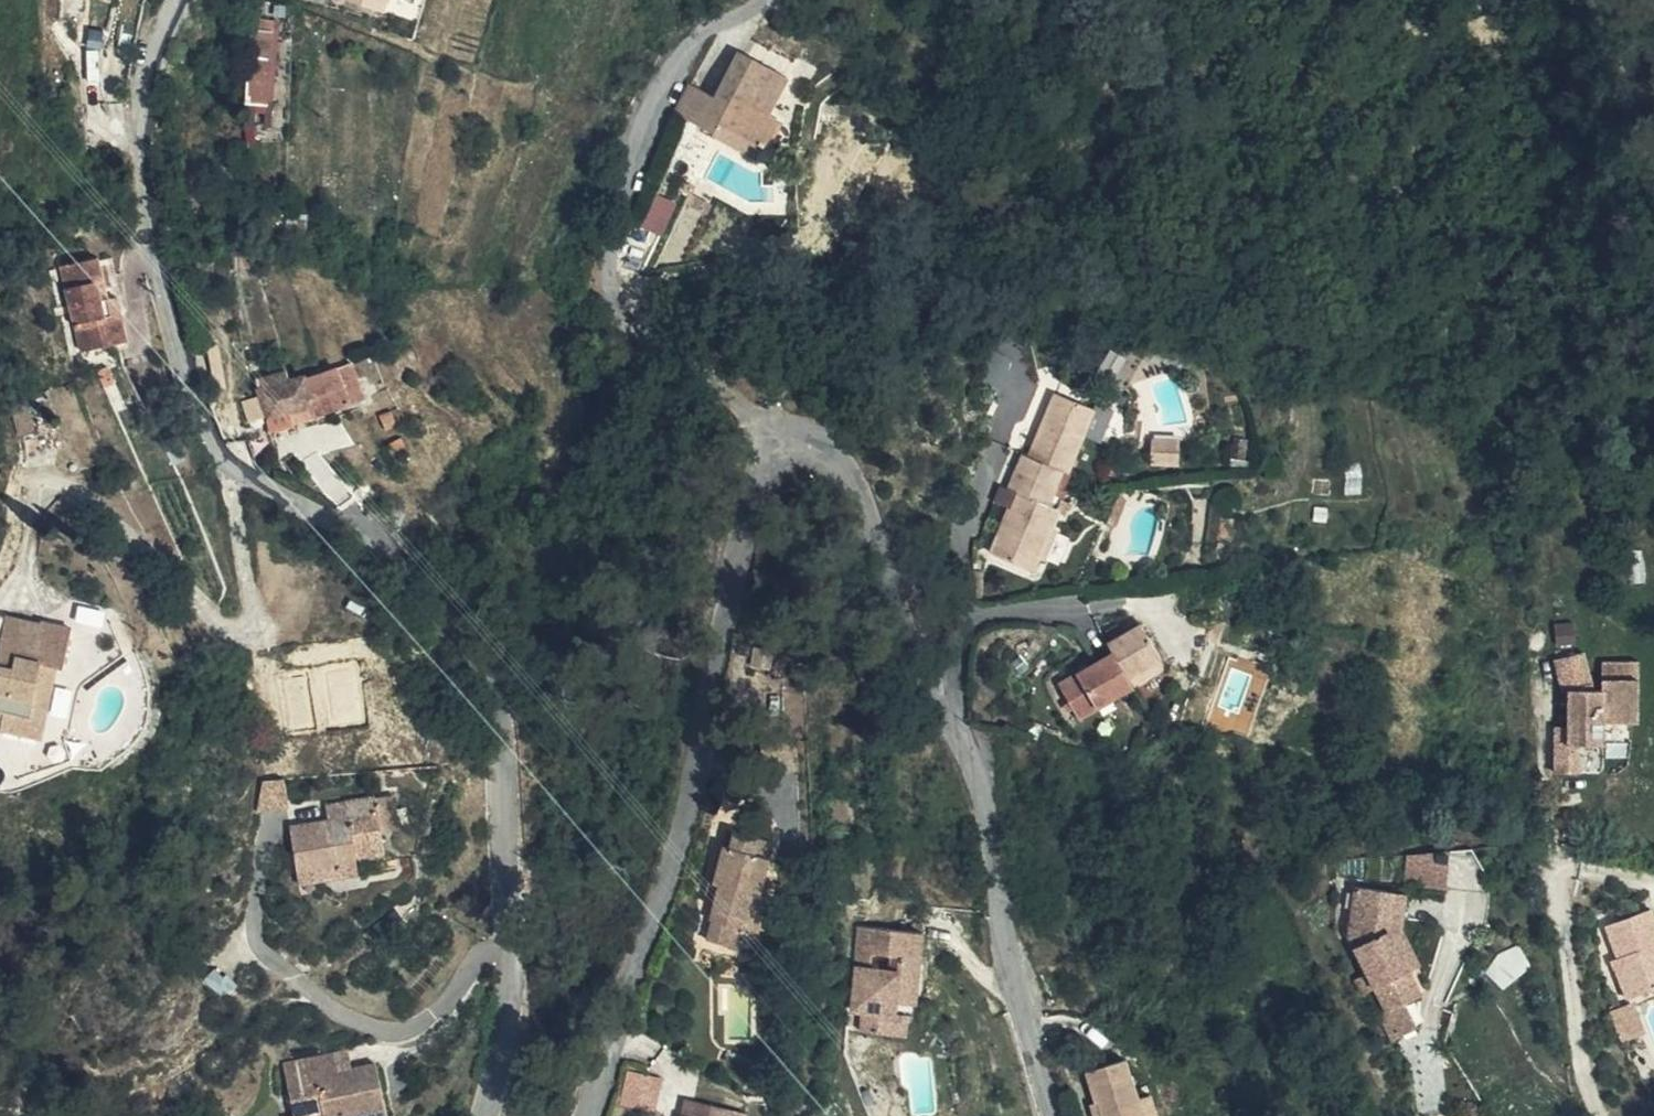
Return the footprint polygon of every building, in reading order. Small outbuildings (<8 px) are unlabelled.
[(335,3),(381,16),(386,0),(336,0),(335,3)] [(381,16),(390,19),(395,0),(386,0),(381,16)] [(254,48),(248,116),(268,117),(274,49),(254,48)] [(717,105),(712,103),(685,89),(671,119),(709,137),(715,125),(764,149),(775,125),(764,118),(782,79),(734,55),(720,85),(726,87),(717,105)] [(720,85),(712,103),(717,105),(726,87),(720,85)] [(671,179),(690,188),(709,149),(690,140),(671,179)] [(641,224),(667,233),(679,197),(653,189),(641,224)] [(79,356),(116,350),(112,326),(122,323),(118,303),(108,305),(101,260),(66,265),(79,356)] [(112,326),(116,350),(126,347),(122,323),(112,326)] [(1106,377),(1115,380),(1122,383),(1129,364),(1114,358),(1106,377)] [(354,368),(320,376),(289,384),(261,392),(258,392),(266,421),(262,421),(267,435),(271,434),(291,428),(287,414),(309,408),(311,415),(314,421),(334,415),(363,404),(354,368)] [(261,392),(289,384),(285,374),(258,380),(261,392)] [(1051,480),(1066,486),(1072,472),(1068,471),(1085,431),(1095,406),(1092,405),(1056,389),(1029,455),(1023,453),(1017,467),(1051,480)] [(1103,410),(1095,406),(1085,431),(1094,434),(1103,410)] [(314,421),(311,415),(309,408),(287,414),(291,428),(314,421)] [(1178,439),(1151,438),(1151,460),(1178,461),(1178,439)] [(1061,496),(1066,486),(1051,480),(1017,467),(1008,486),(1001,483),(995,498),(1010,504),(990,551),(1030,568),(1032,569),(1039,555),(1053,523),(1064,496),(1061,496)] [(1114,523),(1126,495),(1121,493),(1123,488),(1115,485),(1101,517),(1114,523)] [(1230,517),(1218,517),(1216,556),(1227,556),(1230,517)] [(1058,525),(1053,523),(1039,555),(1044,558),(1058,525)] [(0,731),(0,733),(40,743),(61,674),(66,674),(77,634),(46,626),(45,629),(12,621),(0,660),(0,716),(4,717),(0,731)] [(1140,627),(1107,647),(1113,656),(1128,681),(1161,662),(1140,627)] [(1557,711),(1557,747),(1581,746),(1580,729),(1605,729),(1604,725),(1633,724),(1633,705),(1638,705),(1636,644),(1600,645),(1601,673),(1592,673),(1582,637),(1554,645),(1563,677),(1569,676),(1579,676),(1580,688),(1569,688),(1570,711),(1557,711)] [(1078,722),(1133,689),(1128,681),(1113,656),(1058,689),(1078,722)] [(1128,681),(1133,689),(1165,670),(1161,662),(1128,681)] [(1569,676),(1569,688),(1580,688),(1579,676),(1569,676)] [(1175,702),(1167,722),(1182,724),(1187,706),(1175,702)] [(1581,746),(1557,747),(1558,758),(1580,758),(1581,746)] [(259,788),(249,817),(284,812),(280,784),(259,788)] [(374,803),(342,809),(345,823),(326,827),(288,832),(295,879),(313,877),(315,887),(356,882),(355,866),(384,862),(374,803)] [(345,823),(342,809),(324,812),(326,827),(345,823)] [(761,894),(765,875),(773,838),(728,828),(716,884),(720,885),(717,898),(711,920),(715,921),(710,941),(729,946),(734,925),(746,928),(754,893),(761,894)] [(1443,852),(1400,854),(1398,888),(1440,890),(1443,852)] [(773,877),(765,875),(761,894),(754,893),(746,928),(761,931),(773,877)] [(297,890),(315,887),(313,877),(295,879),(297,890)] [(720,885),(716,884),(709,882),(707,895),(717,898),(720,885)] [(1385,939),(1387,900),(1351,896),(1345,945),(1365,983),(1373,997),(1385,1022),(1402,1013),(1418,1006),(1404,979),(1385,939)] [(1399,902),(1387,900),(1385,939),(1404,979),(1414,974),(1397,937),(1399,902)] [(856,968),(919,972),(923,916),(859,912),(856,968)] [(1603,931),(1599,933),(1614,964),(1620,977),(1612,980),(1624,1009),(1653,996),(1653,940),(1653,939),(1643,915),(1603,931)] [(1523,945),(1493,962),(1503,981),(1533,964),(1523,945)] [(1620,977),(1614,964),(1607,967),(1612,980),(1620,977)] [(918,987),(919,972),(856,968),(855,996),(866,996),(866,1018),(899,1020),(900,998),(901,987),(918,987)] [(1373,997),(1365,983),(1354,989),(1361,1002),(1373,997)] [(900,998),(899,1020),(910,1020),(911,998),(900,998)] [(1416,1038),(1402,1013),(1385,1022),(1380,1026),(1386,1038),(1404,1044),(1416,1038)] [(1628,1016),(1610,1024),(1619,1048),(1638,1041),(1628,1016)] [(1392,1049),(1404,1044),(1386,1038),(1392,1049)] [(328,1057),(314,1059),(318,1079),(332,1077),(328,1057)] [(314,1059),(277,1066),(287,1115),(378,1115),(370,1070),(332,1077),(318,1079),(314,1059)] [(1142,1102),(1136,1104),(1130,1088),(1123,1066),(1115,1068),(1128,1088),(1137,1115),(1146,1115),(1142,1102)] [(1128,1088),(1115,1068),(1083,1079),(1094,1110),(1099,1108),(1101,1115),(1137,1115),(1128,1088)] [(629,1073),(620,1106),(654,1115),(663,1082),(629,1073)] [(1146,1115),(1156,1115),(1150,1099),(1142,1102),(1146,1115)] [(686,1107),(684,1115),(718,1115),(686,1107)]
